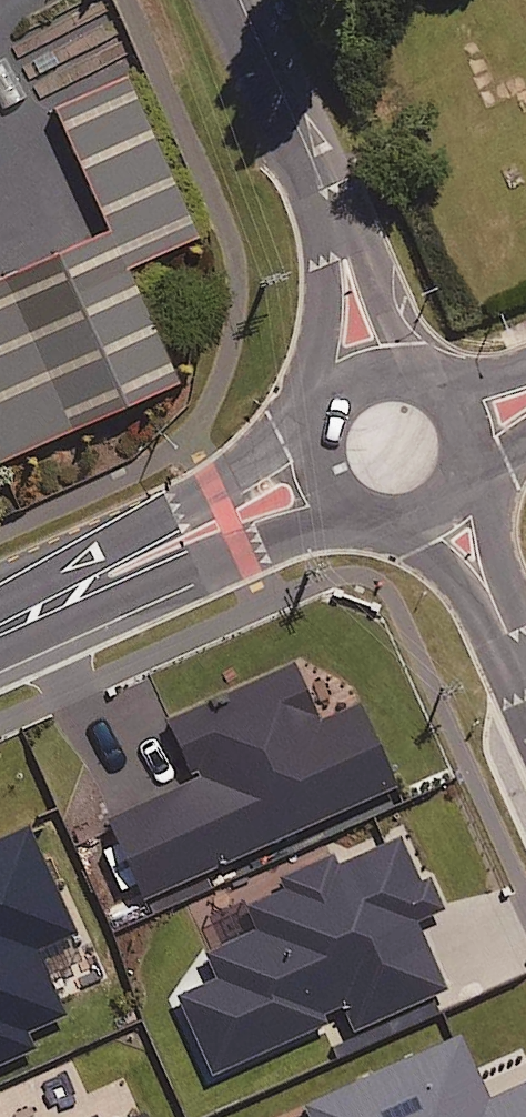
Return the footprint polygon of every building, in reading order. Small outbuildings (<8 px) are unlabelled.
[(123,63),(52,94),(104,216),(0,261),(0,455),(176,379),(126,263),(196,234),(123,63)]
